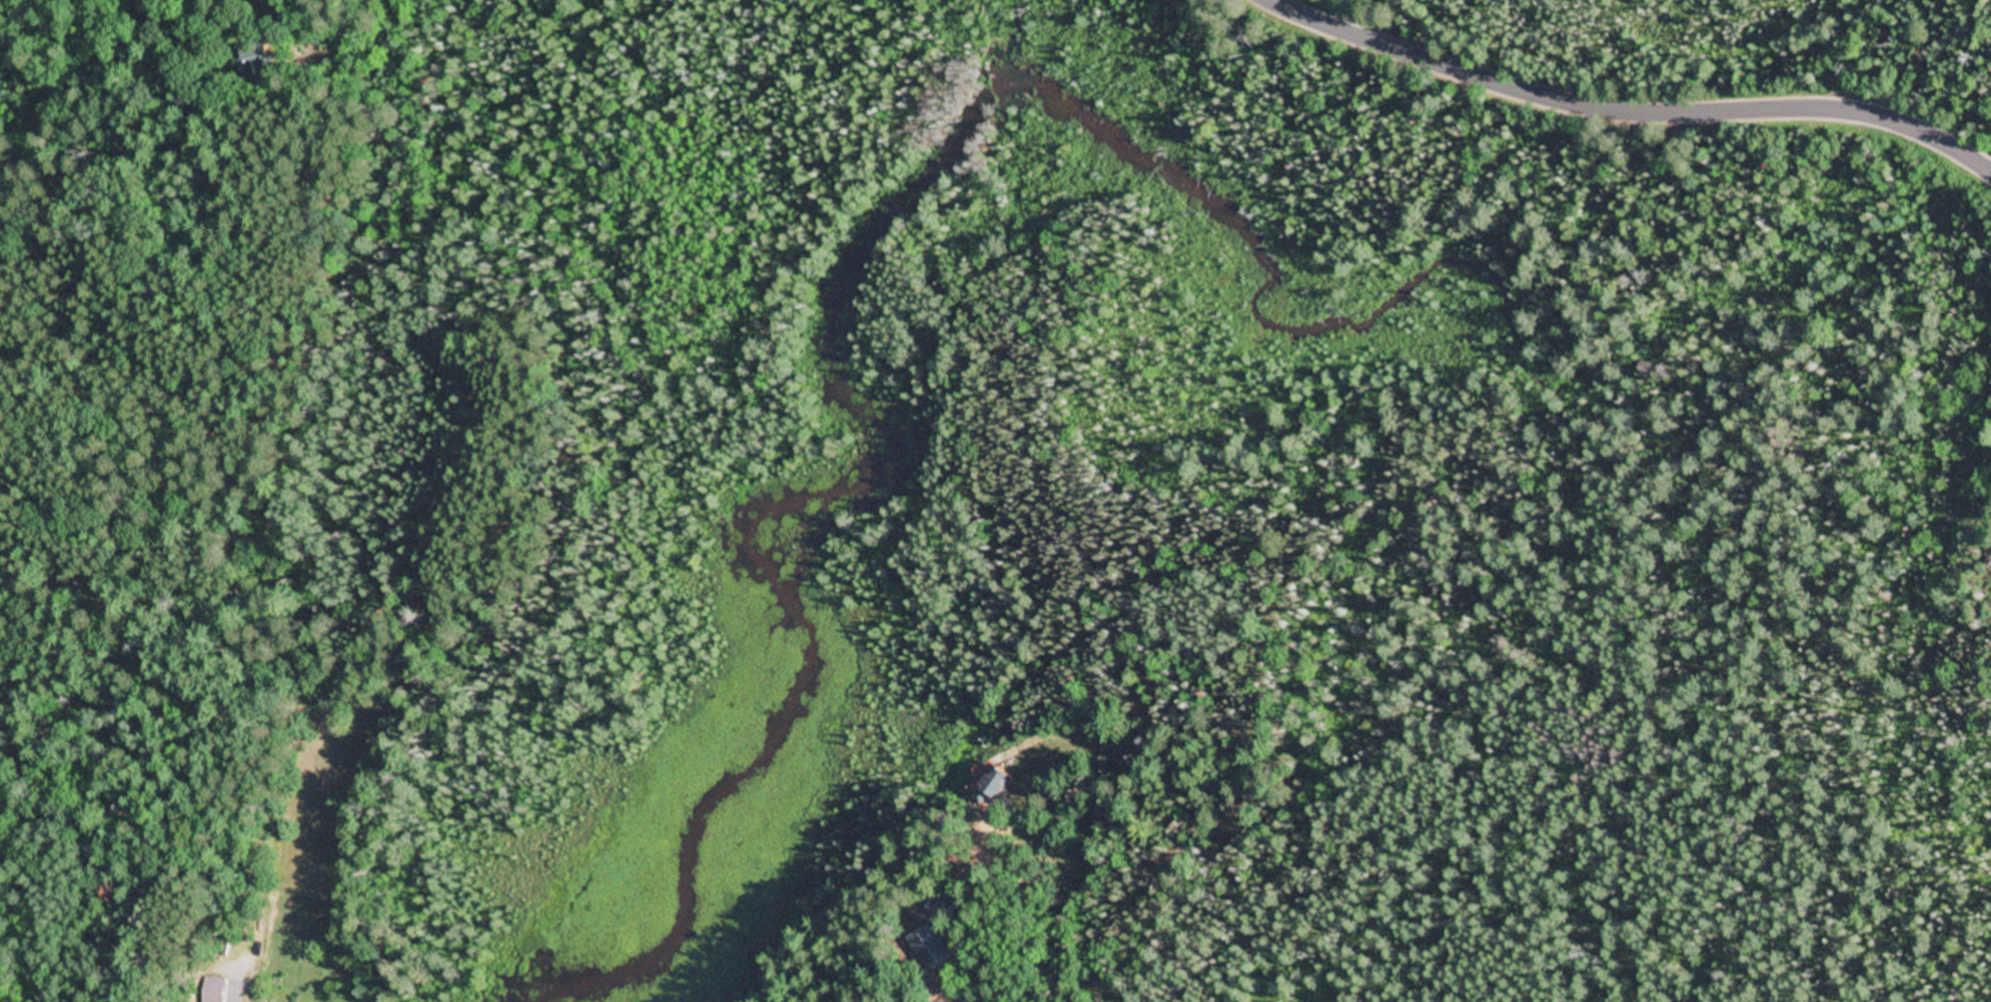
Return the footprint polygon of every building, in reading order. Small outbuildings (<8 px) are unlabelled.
[(247,81),(271,69),(259,43),(234,55),(247,81)] [(1020,780),(1003,767),(987,788),(1004,801),(1020,780)] [(953,955),(934,924),(911,939),(930,969),(953,955)] [(203,978),(203,1001),(225,1001),(225,978),(203,978)]
